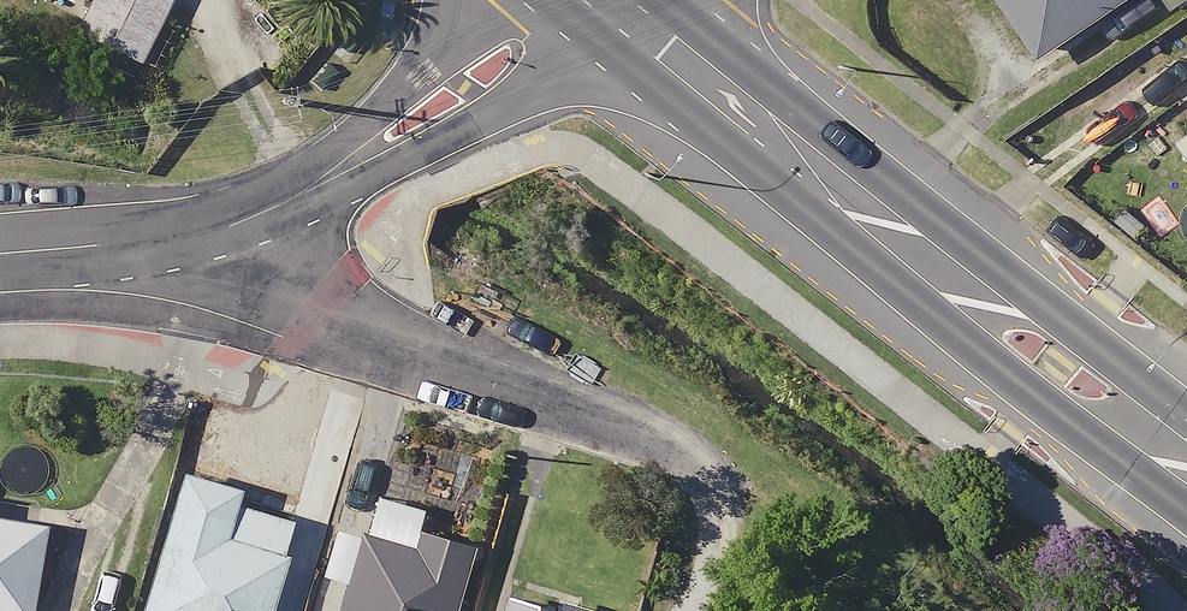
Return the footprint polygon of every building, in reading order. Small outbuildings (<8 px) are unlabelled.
[(58,25),(124,57),(152,0),(70,0),(58,25)] [(1025,48),(1097,0),(993,0),(1025,48)] [(1173,5),(1186,25),(1186,0),(1181,0),(1173,5)] [(1173,83),(1186,103),(1186,72),(1173,83)] [(1149,139),(1186,167),(1186,112),(1149,139)] [(162,463),(122,610),(250,610),(276,514),(213,497),(218,479),(162,463)] [(14,609),(28,517),(0,512),(0,610),(25,610),(14,609)] [(400,527),(396,543),(345,528),(321,610),(436,610),(455,543),(400,527)] [(504,590),(485,584),(477,610),(603,610),(507,581),(504,590)]
